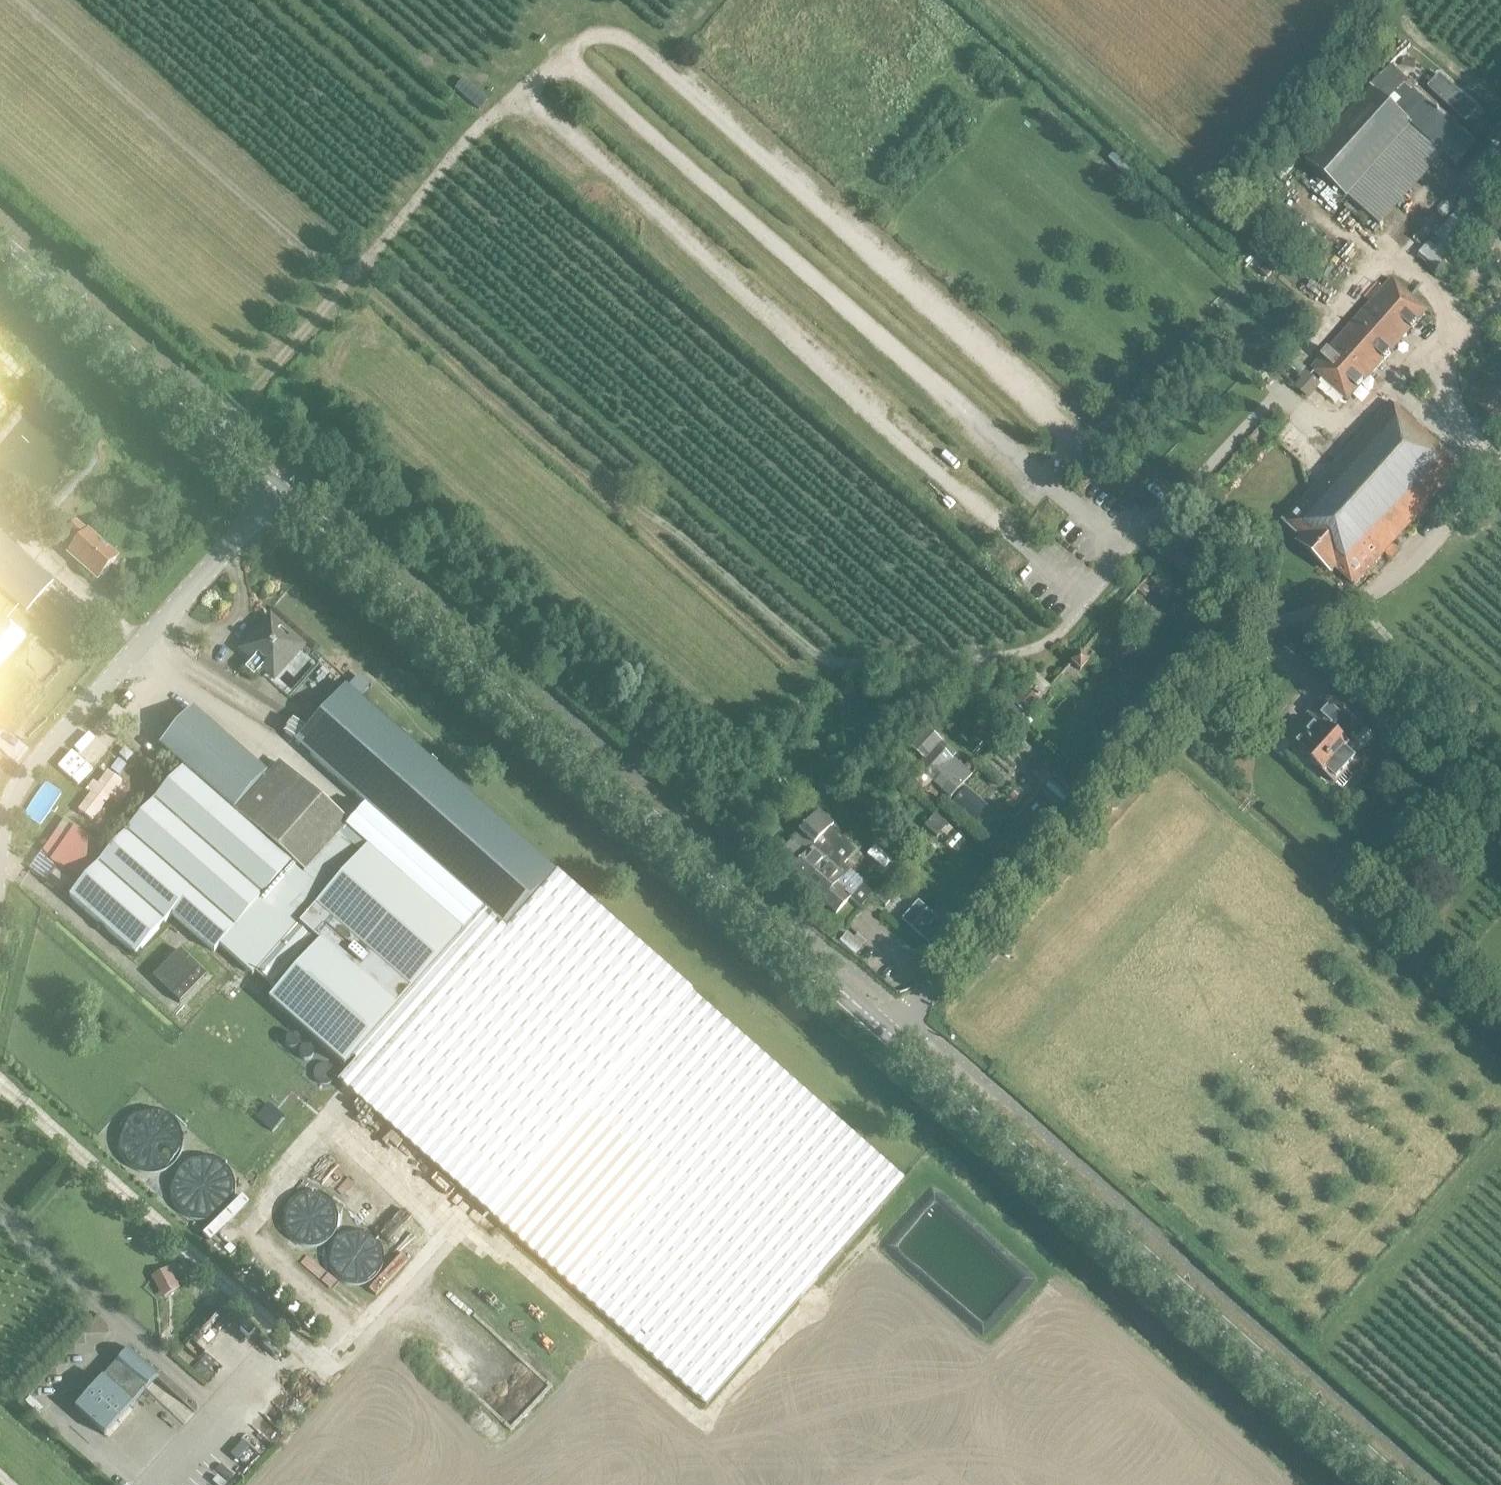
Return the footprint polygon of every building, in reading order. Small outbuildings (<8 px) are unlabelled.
[(1307,163),(1349,200),(1383,230),(1447,158),(1458,167),(1477,146),(1392,69),(1307,163)] [(459,91),(479,108),(488,99),(467,81),(459,91)] [(1458,212),(1455,216),(1419,255),(1436,269),(1466,236),(1475,226),(1458,212)] [(1430,311),(1397,283),(1392,279),(1310,369),(1348,403),(1430,311)] [(1307,372),(1295,386),(1295,387),(1310,400),(1322,385),(1307,372)] [(1337,568),(1357,586),(1386,554),(1463,468),(1392,404),(1312,492),(1286,522),(1304,539),(1301,542),(1306,546),(1334,572),(1337,568)] [(98,580),(117,557),(77,522),(67,534),(79,544),(69,555),(98,580)] [(91,611),(55,579),(54,580),(0,533),(0,588),(26,611),(63,644),(91,611)] [(1151,591),(1159,597),(1165,588),(1157,582),(1151,591)] [(26,639),(0,616),(0,668),(26,639)] [(276,679),(303,647),(273,620),(245,651),(276,679)] [(1070,663),(1072,664),(1080,672),(1085,667),(1089,662),(1079,653),(1074,658),(1070,663)] [(1004,710),(1018,724),(1044,696),(1043,695),(1050,687),(1045,683),(1054,674),(1046,666),(1042,670),(1043,671),(1038,677),(1037,675),(1029,683),(1012,702),(1011,702),(1004,710)] [(505,929),(556,871),(347,685),(295,743),(484,910),(505,929)] [(1369,747),(1377,738),(1366,727),(1328,693),(1308,714),(1316,722),(1293,747),(1337,786),(1338,785),(1345,791),(1378,755),(1369,747)] [(193,707),(159,746),(149,757),(167,773),(177,762),(235,810),(268,773),(193,707)] [(972,792),(965,786),(974,776),(954,759),(954,760),(939,746),(942,743),(926,727),(908,746),(920,757),(905,773),(925,791),(933,782),(952,800),(953,799),(959,804),(956,807),(970,821),(986,804),(973,792),(972,792)] [(125,748),(119,755),(127,762),(133,756),(125,748)] [(304,875),(182,771),(69,898),(135,956),(171,916),(214,953),(219,947),(252,976),(255,972),(256,972),(362,852),(341,833),(350,824),(281,763),(237,812),(306,873),(304,875)] [(120,807),(127,797),(117,789),(122,782),(108,771),(98,784),(94,781),(87,791),(92,794),(79,811),(92,821),(110,798),(120,807)] [(26,810),(43,820),(62,787),(45,777),(26,810)] [(820,851),(815,846),(834,824),(819,810),(798,833),(792,839),(793,841),(776,859),(791,872),(793,870),(825,898),(823,901),(837,913),(851,898),(862,908),(871,897),(861,887),(866,881),(847,865),(858,852),(852,846),(854,843),(847,836),(844,839),(837,833),(820,851)] [(937,838),(948,826),(934,814),(924,826),(937,838)] [(76,871),(95,844),(75,830),(54,861),(62,872),(67,865),(76,871)] [(362,852),(256,972),(278,991),(269,1000),(344,1066),(352,1057),(355,1060),(459,937),(462,933),(365,848),(362,851),(362,852)] [(874,877),(882,865),(872,858),(864,869),(874,877)] [(355,1060),(338,1080),(494,1218),(692,993),(556,871),(505,929),(484,910),(460,938),(355,1060)] [(918,901),(901,920),(929,945),(946,926),(918,901)] [(856,955),(869,940),(860,932),(854,938),(848,932),(840,941),(856,955)] [(181,1003),(207,975),(180,950),(153,978),(181,1003)] [(707,1405),(905,1178),(693,992),(692,993),(494,1218),(707,1405)] [(267,1103),(256,1117),(273,1131),(284,1117),(267,1103)] [(183,1184),(197,1217),(239,1199),(219,1151),(172,1171),(179,1186),(183,1184)] [(368,1221),(380,1205),(359,1189),(347,1205),(368,1221)] [(289,1239),(338,1234),(333,1192),(284,1198),(289,1239)] [(403,1207),(381,1231),(393,1242),(415,1218),(403,1207)] [(381,1234),(333,1234),(333,1275),(382,1275),(381,1234)] [(400,1253),(379,1279),(386,1285),(407,1258),(400,1253)] [(151,1273),(160,1295),(177,1288),(168,1266),(151,1273)] [(160,1376),(130,1349),(75,1408),(106,1435),(160,1376)]
